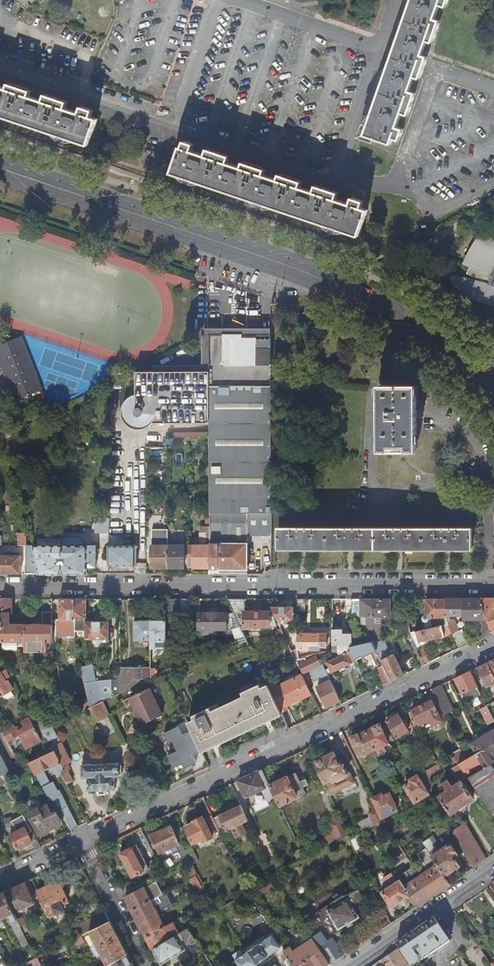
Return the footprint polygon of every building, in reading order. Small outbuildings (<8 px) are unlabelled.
[(33,12),(46,0),(20,0),(33,12)] [(438,32),(442,21),(435,19),(440,6),(446,8),(449,0),(413,0),(393,58),(366,134),(391,143),(394,136),(401,138),(405,127),(399,124),(403,112),(409,114),(414,101),(407,99),(411,88),(416,75),(418,67),(423,54),(427,42),(431,30),(438,32)] [(431,30),(427,42),(433,44),(438,32),(431,30)] [(418,67),(416,75),(421,77),(424,69),(429,56),(423,54),(418,67)] [(90,147),(99,121),(92,119),(94,113),(83,109),(81,115),(67,110),(69,104),(48,97),(46,103),(31,98),(33,93),(11,86),(9,90),(0,87),(0,116),(90,147)] [(407,99),(414,101),(418,90),(411,88),(407,99)] [(184,149),(182,148),(173,175),(359,237),(368,211),(362,209),(364,203),(352,199),(350,205),(336,200),(338,194),(316,187),(314,193),(300,188),(302,183),(280,175),(278,181),(265,176),(266,171),(244,164),(242,169),(229,165),(231,158),(209,151),(207,157),(193,152),(195,146),(186,143),(184,149)] [(486,233),(481,244),(478,243),(469,264),(473,266),(469,274),(492,285),(491,288),(466,279),(462,291),(468,295),(481,300),(489,302),(493,303),(493,237),(486,233)] [(462,291),(466,279),(445,272),(448,278),(457,287),(462,291)] [(210,333),(209,360),(210,423),(210,439),(210,513),(247,513),(247,529),(271,529),(271,332),(210,333)] [(0,349),(0,359),(14,353),(11,345),(0,349)] [(22,351),(0,360),(0,364),(12,395),(16,394),(21,406),(30,403),(29,400),(40,396),(22,351)] [(151,424),(152,423),(210,423),(209,360),(168,360),(168,372),(137,373),(137,395),(134,397),(130,399),(127,402),(125,405),(124,408),(124,411),(124,414),(125,417),(126,420),(128,423),(131,425),(134,427),(136,428),(139,428),(143,428),(146,428),(149,426),(151,424)] [(379,386),(379,451),(415,450),(415,385),(379,386)] [(247,544),(247,513),(210,513),(210,517),(210,527),(210,533),(210,541),(213,541),(213,544),(247,544)] [(99,519),(98,533),(108,534),(108,519),(99,519)] [(152,546),(152,568),(168,568),(168,546),(168,523),(160,523),(160,536),(163,536),(163,542),(165,542),(165,546),(152,546)] [(471,528),(278,529),(278,549),(471,549),(471,528)] [(36,555),(35,546),(28,546),(28,533),(19,533),(19,546),(26,546),(26,558),(27,566),(26,566),(26,575),(40,575),(39,567),(36,555)] [(210,541),(210,533),(200,533),(200,538),(200,546),(210,546),(210,541)] [(247,570),(247,544),(213,544),(213,541),(210,541),(210,546),(210,568),(210,569),(247,570)] [(36,555),(39,567),(40,575),(63,575),(61,546),(38,546),(35,546),(36,555)] [(80,546),(61,546),(63,575),(88,575),(88,567),(96,568),(97,546),(80,546)] [(137,566),(137,546),(110,546),(110,566),(137,566)] [(184,569),(184,546),(168,546),(168,568),(184,569)] [(21,575),(21,556),(0,556),(0,575),(21,575)] [(25,625),(9,625),(9,614),(12,614),(12,599),(3,599),(3,615),(3,621),(0,623),(0,641),(1,641),(25,641),(25,625)] [(60,599),(60,620),(52,620),(53,621),(55,622),(56,623),(56,624),(56,627),(56,636),(65,636),(65,633),(75,633),(75,631),(75,599),(60,599)] [(87,599),(75,599),(75,631),(87,631),(87,622),(87,599)] [(167,599),(167,614),(182,614),(182,599),(167,599)] [(182,614),(182,615),(191,615),(191,599),(182,599),(182,614)] [(235,614),(241,627),(270,627),(270,626),(277,626),(274,617),(270,617),(270,612),(245,612),(245,599),(228,599),(235,614)] [(305,599),(297,599),(297,612),(305,611),(305,599)] [(373,617),(372,600),(361,600),(352,600),(352,617),(361,616),(361,617),(367,617),(367,643),(373,642),(373,624),(373,617)] [(391,600),(372,600),(373,617),(391,617),(391,600)] [(426,630),(448,625),(447,616),(445,600),(426,600),(426,616),(425,616),(424,617),(424,618),(423,619),(424,620),(425,622),(426,622),(426,630)] [(463,600),(445,600),(447,616),(463,616),(463,600)] [(463,616),(464,619),(484,619),(484,637),(493,633),(479,600),(463,600),(463,616)] [(493,632),(493,600),(479,600),(493,633),(493,632)] [(294,619),(294,607),(273,607),(280,624),(293,624),(294,624),(294,619)] [(25,652),(47,652),(47,644),(48,644),(48,641),(53,641),(53,626),(52,626),(52,620),(52,612),(42,612),(42,625),(34,624),(34,626),(25,625),(25,641),(25,652)] [(241,627),(235,614),(219,614),(219,613),(208,613),(208,614),(200,614),(200,629),(228,629),(228,627),(232,627),(241,646),(249,644),(241,627)] [(147,640),(147,643),(151,643),(150,621),(135,621),(135,640),(147,640)] [(166,649),(166,621),(157,621),(150,621),(151,643),(151,649),(166,649)] [(87,631),(87,639),(109,639),(109,622),(87,622),(87,631)] [(453,635),(452,634),(448,625),(426,630),(416,632),(418,643),(453,635)] [(284,634),(282,629),(277,631),(280,638),(285,636),(284,634)] [(350,647),(353,646),(353,633),(343,633),(343,629),(333,629),(332,651),(333,652),(338,650),(341,656),(328,662),(333,672),(341,669),(342,671),(347,669),(346,667),(353,663),(352,662),(357,660),(356,659),(350,647)] [(452,634),(453,635),(459,649),(470,644),(463,629),(452,634)] [(297,636),(297,650),(320,650),(320,641),(327,641),(327,633),(297,633),(297,636)] [(405,635),(419,665),(424,662),(419,651),(411,633),(405,635)] [(297,636),(286,638),(292,652),(296,659),(299,658),(297,650),(297,636)] [(379,655),(382,661),(383,663),(384,665),(391,681),(405,675),(395,655),(392,656),(385,644),(384,639),(379,641),(373,642),(379,655)] [(382,661),(379,655),(373,642),(367,643),(353,646),(350,647),(356,659),(363,655),(364,657),(371,653),(377,666),(383,663),(382,661)] [(430,663),(424,649),(419,651),(424,662),(425,665),(430,663)] [(318,687),(328,707),(340,701),(323,664),(321,665),(317,656),(300,664),(305,673),(312,669),(317,679),(322,676),(326,683),(318,687)] [(478,667),(488,687),(491,686),(493,692),(493,675),(488,663),(478,667)] [(120,680),(120,677),(117,677),(117,681),(96,681),(92,665),(91,665),(81,667),(89,700),(91,707),(104,701),(112,697),(120,693),(120,680)] [(385,684),(391,681),(384,665),(379,668),(380,670),(379,671),(385,684)] [(151,667),(120,667),(120,673),(120,677),(120,680),(120,693),(151,679),(151,673),(151,669),(151,667)] [(1,673),(0,671),(0,696),(0,697),(14,689),(9,681),(7,682),(6,680),(11,677),(7,669),(1,673)] [(481,693),(470,671),(455,678),(463,694),(465,693),(468,699),(481,693)] [(275,680),(268,683),(281,710),(282,713),(289,710),(287,706),(312,694),(303,674),(278,686),(275,680)] [(281,710),(268,683),(188,722),(201,748),(281,710)] [(445,694),(444,695),(439,686),(432,689),(445,715),(453,711),(445,694)] [(150,688),(129,698),(133,706),(137,714),(142,725),(162,715),(150,688)] [(89,708),(91,707),(89,700),(82,703),(84,711),(89,708)] [(96,723),(110,716),(104,701),(91,707),(89,708),(96,723)] [(408,713),(417,729),(424,726),(422,723),(431,719),(433,725),(442,721),(432,701),(412,711),(408,713)] [(481,708),(489,725),(493,722),(493,720),(487,705),(481,708)] [(63,721),(61,714),(50,720),(52,726),(63,721)] [(184,714),(173,719),(197,769),(208,764),(201,748),(188,722),(184,714)] [(387,721),(397,738),(409,731),(399,714),(387,721)] [(23,725),(11,731),(9,728),(3,731),(8,742),(20,736),(27,748),(42,741),(30,718),(22,723),(23,725)] [(374,727),(374,728),(367,731),(375,750),(389,743),(383,731),(384,731),(380,724),(374,727)] [(51,753),(56,751),(54,748),(45,730),(40,732),(50,751),(51,753)] [(464,754),(466,760),(493,744),(493,730),(471,743),(474,748),(464,754)] [(356,745),(357,745),(362,756),(375,750),(367,731),(359,735),(358,734),(352,737),(356,745)] [(413,737),(419,748),(425,745),(419,734),(413,737)] [(152,745),(170,782),(182,776),(164,740),(152,745)] [(62,743),(54,748),(56,751),(57,753),(65,748),(62,743)] [(492,811),(493,810),(493,744),(466,760),(460,764),(469,777),(492,811)] [(68,764),(72,762),(65,748),(57,753),(65,771),(61,773),(67,784),(73,781),(68,770),(71,768),(68,764)] [(464,754),(461,750),(453,754),(458,765),(460,764),(466,760),(464,754)] [(44,757),(31,763),(36,774),(44,788),(51,801),(56,800),(61,810),(64,816),(65,818),(72,830),(79,826),(68,807),(69,806),(62,794),(61,795),(54,782),(51,784),(43,771),(53,766),(58,775),(61,773),(65,771),(57,753),(56,751),(51,753),(44,757)] [(334,754),(315,763),(324,783),(330,795),(340,790),(341,791),(355,785),(350,775),(349,775),(349,774),(348,774),(342,762),(339,763),(334,754)] [(3,776),(8,774),(9,773),(0,755),(0,777),(3,776)] [(120,764),(82,766),(83,778),(88,778),(88,791),(99,790),(99,791),(106,791),(106,790),(116,789),(115,777),(121,776),(122,773),(122,767),(120,764)] [(462,781),(469,777),(460,764),(458,765),(451,769),(456,777),(450,782),(449,780),(444,783),(448,790),(440,796),(452,814),(474,798),(462,781)] [(271,785),(263,770),(259,772),(239,781),(247,797),(271,786),(271,785)] [(306,793),(296,773),(271,785),(271,786),(280,806),(289,801),(290,803),(298,799),(298,797),(306,793)] [(7,783),(8,787),(13,784),(8,774),(3,776),(7,783)] [(425,784),(419,775),(411,780),(412,782),(406,786),(416,802),(430,794),(430,793),(425,784)] [(425,784),(430,793),(435,789),(431,781),(425,784)] [(378,809),(382,817),(398,810),(389,793),(383,796),(382,794),(373,798),(378,809)] [(38,801),(35,800),(27,803),(26,806),(29,813),(42,808),(38,801)] [(63,823),(60,818),(64,816),(61,810),(56,800),(51,801),(49,804),(42,808),(29,813),(29,814),(40,834),(63,823)] [(246,832),(242,824),(248,821),(241,804),(213,818),(219,830),(221,834),(233,828),(237,836),(246,832)] [(292,819),(287,808),(283,810),(288,821),(292,819)] [(382,817),(378,809),(369,813),(371,817),(375,827),(385,823),(382,817)] [(37,849),(41,847),(24,815),(13,820),(19,831),(11,835),(18,849),(27,844),(32,841),(37,849)] [(213,818),(212,816),(204,820),(212,834),(219,830),(213,818)] [(204,841),(213,837),(212,834),(204,820),(203,817),(185,826),(193,843),(202,838),(204,841)] [(335,833),(323,840),(326,845),(336,839),(348,832),(341,817),(330,824),(335,833)] [(369,830),(375,827),(371,817),(359,823),(364,833),(369,830)] [(453,831),(475,868),(487,859),(465,823),(453,831)] [(160,854),(176,846),(180,844),(171,825),(151,835),(160,854)] [(350,837),(348,832),(336,839),(339,844),(350,837)] [(364,847),(359,835),(351,838),(357,850),(364,847)] [(436,849),(430,838),(423,842),(427,848),(430,853),(436,849)] [(180,844),(176,846),(179,852),(182,851),(181,850),(185,848),(182,843),(180,844)] [(149,868),(137,845),(121,854),(133,877),(149,868)] [(433,857),(445,875),(460,865),(454,856),(457,854),(451,845),(433,857)] [(185,848),(181,850),(182,851),(188,864),(192,862),(185,848)] [(433,857),(430,853),(427,848),(418,853),(429,871),(406,887),(411,895),(418,906),(450,884),(445,875),(433,857)] [(302,849),(296,852),(301,861),(306,858),(302,849)] [(301,861),(296,852),(288,856),(292,866),(301,861)] [(159,864),(156,859),(151,861),(154,868),(160,866),(159,864)] [(276,860),(269,864),(275,876),(282,872),(276,860)] [(160,866),(165,876),(172,872),(166,861),(159,864),(160,866)] [(401,879),(396,872),(383,880),(388,887),(382,891),(393,907),(411,895),(406,887),(401,879)] [(127,896),(134,910),(151,901),(154,899),(158,897),(163,894),(164,894),(157,881),(139,890),(127,896)] [(35,904),(25,882),(5,892),(15,913),(35,904)] [(38,892),(50,916),(58,912),(58,913),(64,910),(62,905),(69,902),(59,882),(38,892)] [(135,882),(122,888),(127,896),(139,890),(135,882)] [(262,889),(265,894),(275,887),(273,883),(262,889)] [(12,915),(15,922),(18,920),(15,913),(5,892),(0,894),(0,925),(3,924),(4,922),(3,919),(12,915)] [(151,901),(134,910),(141,923),(157,914),(158,913),(172,905),(166,892),(164,894),(163,894),(158,897),(161,902),(154,906),(151,901)] [(349,897),(328,910),(340,929),(360,916),(349,897)] [(386,911),(377,915),(384,929),(392,923),(386,911)] [(90,932),(112,922),(106,912),(79,926),(83,935),(90,932)] [(161,918),(160,919),(157,914),(141,923),(148,936),(165,927),(161,918)] [(30,934),(23,918),(18,920),(26,937),(30,934)] [(398,944),(401,948),(413,965),(415,965),(450,942),(437,923),(438,922),(436,919),(398,944)] [(26,937),(18,920),(15,922),(13,922),(25,947),(30,944),(26,937)] [(189,928),(195,937),(199,934),(209,928),(203,920),(189,928)] [(108,965),(128,954),(112,922),(90,932),(96,944),(94,945),(93,947),(97,954),(99,955),(101,953),(108,965)] [(165,927),(148,936),(155,949),(182,933),(181,932),(182,931),(181,927),(179,928),(176,922),(165,927)] [(182,933),(155,949),(162,964),(186,950),(181,941),(185,938),(188,944),(196,939),(195,937),(189,928),(182,933)] [(323,930),(319,933),(325,942),(329,940),(323,930)] [(203,950),(204,952),(209,949),(199,934),(195,937),(203,950)] [(254,947),(264,961),(266,959),(270,956),(269,956),(281,947),(273,935),(261,944),(260,943),(254,947)] [(75,946),(83,942),(81,937),(72,941),(75,946)] [(322,951),(331,965),(345,955),(332,938),(329,940),(325,942),(319,946),(322,951)] [(291,947),(286,950),(284,952),(294,965),(329,965),(331,965),(322,951),(319,946),(314,939),(295,953),(291,947)] [(203,950),(198,942),(191,945),(196,954),(203,950)] [(254,947),(249,951),(249,952),(245,955),(242,951),(235,956),(237,960),(241,965),(254,965),(258,964),(258,965),(261,962),(264,961),(254,947)] [(401,948),(374,965),(413,965),(401,948)] [(52,957),(59,953),(56,949),(49,952),(52,957)] [(128,954),(108,965),(135,965),(128,954)] [(29,962),(31,965),(37,965),(41,964),(38,957),(36,958),(29,962)]
